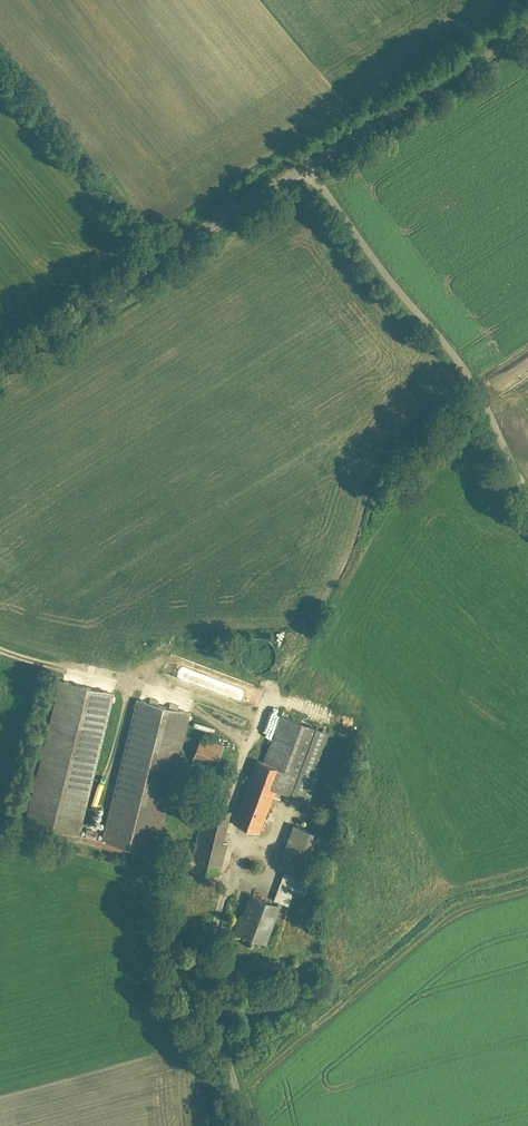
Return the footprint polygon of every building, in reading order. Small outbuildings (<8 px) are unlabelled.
[(63,682),(28,825),(81,838),(117,695),(63,682)] [(138,701),(104,847),(158,859),(192,713),(138,701)] [(268,836),(282,793),(317,804),(337,737),(282,720),(269,764),(262,762),(241,827),(268,836)] [(202,731),(193,764),(226,773),(236,741),(202,731)] [(204,811),(192,873),(216,877),(227,815),(204,811)] [(317,874),(316,873),(329,840),(297,828),(281,870),(290,874),(279,903),(256,894),(240,936),(277,950),(290,916),(298,894),(308,897),(317,874)]
